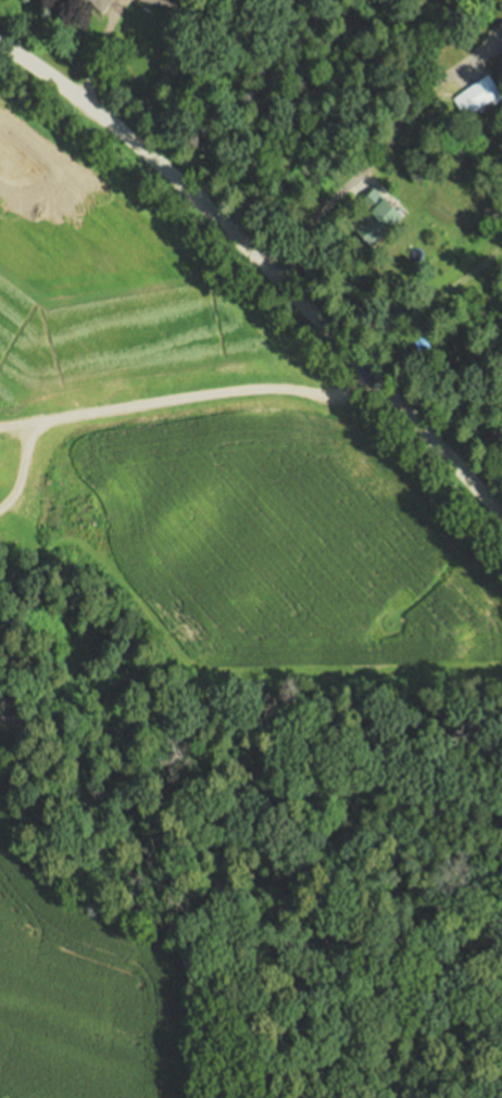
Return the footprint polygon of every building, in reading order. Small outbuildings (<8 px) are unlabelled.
[(95,13),(78,0),(105,0),(95,13)] [(133,1),(177,12),(180,0),(133,0),(133,1)] [(451,99),(484,74),(497,92),(465,117),(451,99)] [(371,248),(349,225),(380,193),(402,216),(371,248)]
